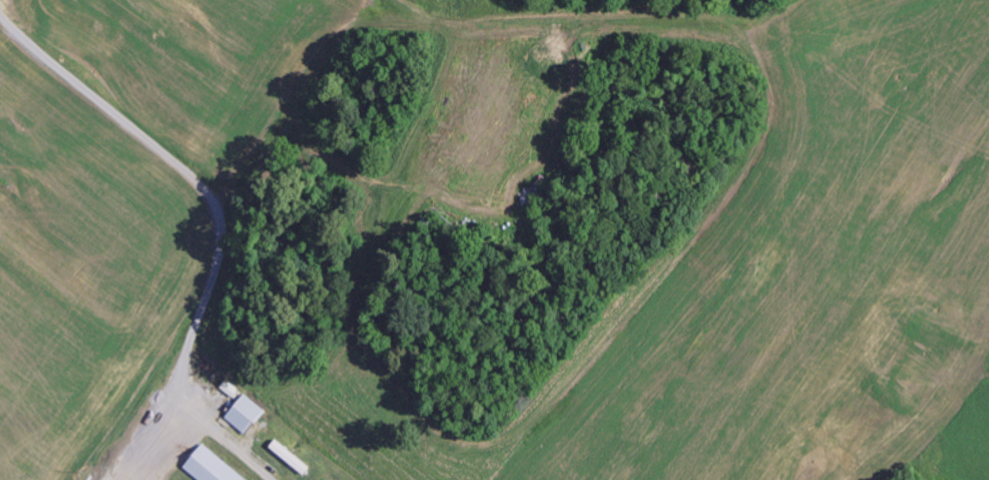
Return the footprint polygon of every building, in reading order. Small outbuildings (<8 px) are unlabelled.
[(228,417),(249,435),(269,412),(250,394),(228,417)] [(273,450),(310,475),(316,465),(280,440),(273,450)] [(199,479),(248,479),(206,446),(186,470),(199,479)]
